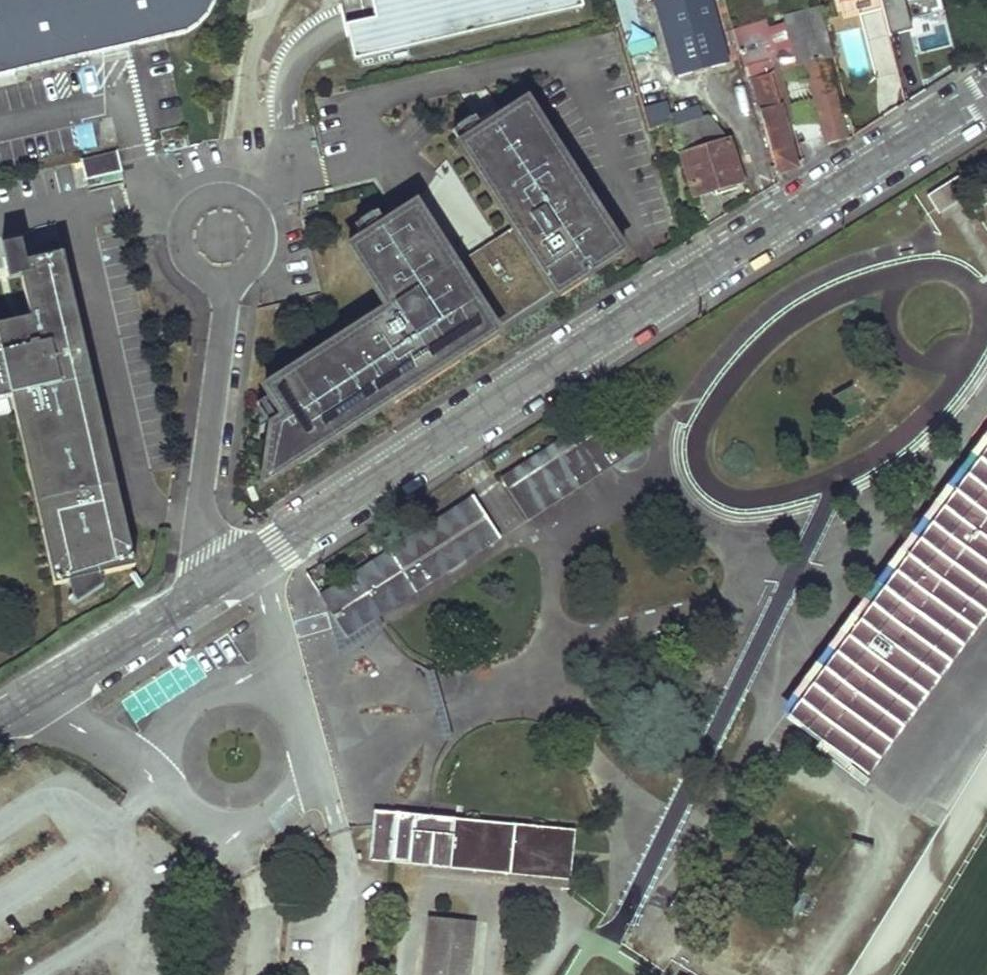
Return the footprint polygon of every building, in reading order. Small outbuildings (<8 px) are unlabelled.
[(164,40),(182,34),(187,32),(193,30),(198,27),(203,24),(209,18),(213,12),(217,6),(219,0),(0,0),(0,78),(164,40)] [(350,61),(579,9),(576,0),(367,0),(371,19),(342,26),(342,29),(350,61)] [(673,79),(721,66),(703,0),(652,0),(673,79)] [(888,30),(945,16),(940,0),(881,0),(888,30)] [(814,12),(784,19),(796,66),(802,64),(822,60),(826,59),(814,12)] [(799,164),(762,22),(730,31),(744,82),(747,81),(771,166),(768,166),(770,173),(799,164)] [(822,60),(802,64),(823,146),(843,140),(822,60)] [(639,91),(644,106),(652,104),(648,88),(639,91)] [(438,169),(421,197),(345,245),(385,305),(263,384),(282,413),(268,421),(261,491),(508,330),(501,319),(554,287),(560,297),(634,250),(532,93),(458,141),(512,224),(499,232),(445,152),(435,163),(438,169)] [(669,120),(668,116),(663,101),(652,104),(644,106),(648,122),(649,126),(669,120)] [(669,120),(671,128),(700,120),(697,108),(668,116),(669,120)] [(691,197),(737,184),(725,143),(721,144),(700,120),(671,128),(691,197)] [(116,152),(81,160),(81,162),(86,181),(121,172),(116,152)] [(925,196),(935,209),(986,176),(986,156),(925,196)] [(920,206),(911,213),(917,221),(926,215),(920,206)] [(11,401),(14,417),(53,587),(133,569),(108,460),(102,432),(62,258),(28,266),(21,244),(3,247),(9,270),(0,272),(0,404),(11,401)] [(601,412),(499,476),(526,518),(559,497),(558,495),(547,479),(589,453),(580,439),(589,434),(608,462),(614,458),(612,451),(612,445),(617,439),(601,412)] [(589,453),(547,479),(558,495),(608,462),(589,434),(580,439),(589,453)] [(785,717),(846,763),(859,746),(986,574),(986,469),(930,546),(918,537),(832,652),(844,661),(833,677),(821,669),(785,717)] [(469,496),(336,581),(339,589),(321,599),(344,636),(495,538),(469,496)] [(859,746),(874,758),(986,606),(986,574),(859,746)] [(336,581),(317,593),(321,599),(339,589),(336,581)] [(570,830),(372,810),(370,825),(366,861),(565,879),(570,830)] [(603,928),(623,939),(632,923),(612,912),(603,928)] [(433,918),(426,974),(461,974),(466,922),(433,918)] [(736,935),(723,953),(755,974),(778,974),(796,949),(767,928),(753,947),(736,935)]
